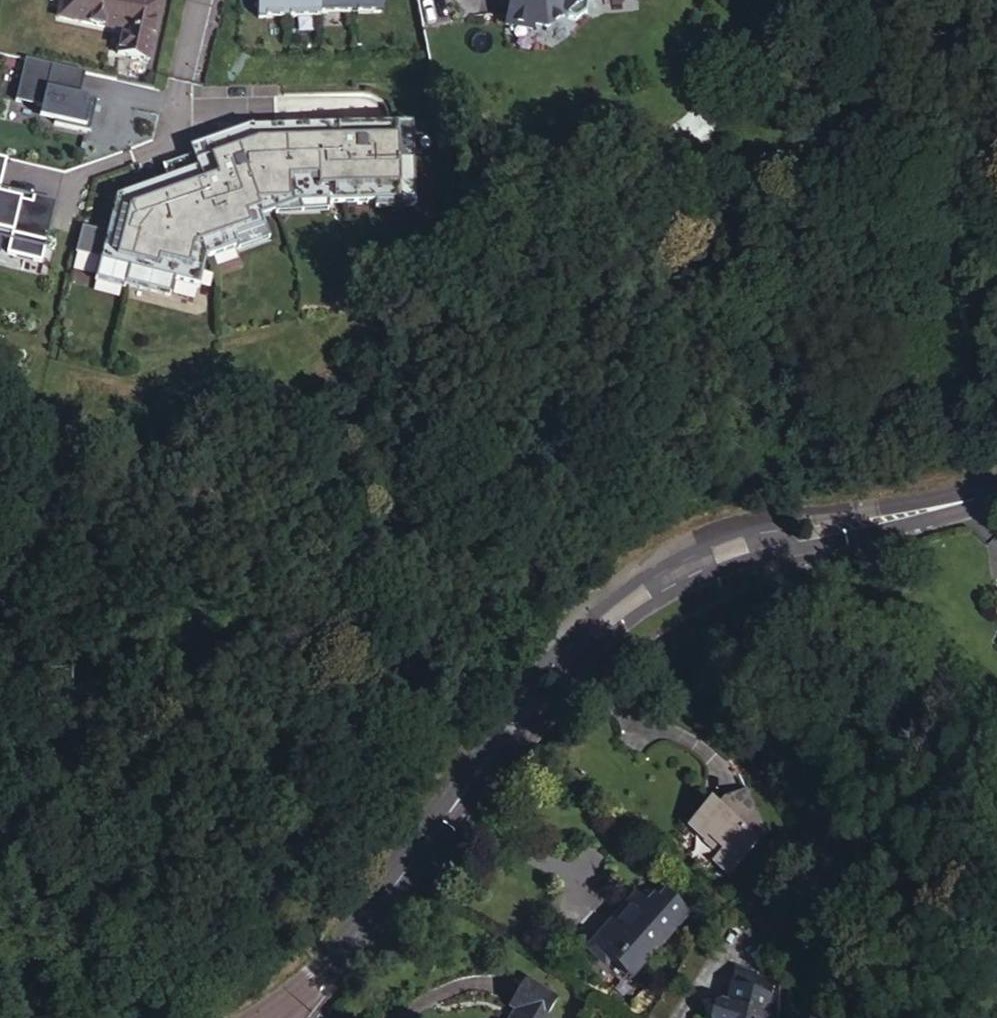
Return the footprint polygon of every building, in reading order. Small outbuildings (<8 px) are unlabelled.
[(60,1),(57,19),(118,32),(114,56),(151,65),(164,1),(158,0),(55,0),(60,1)] [(316,18),(315,0),(253,0),(254,20),(316,18)] [(377,0),(315,0),(316,18),(316,21),(378,19),(377,0)] [(503,37),(529,38),(530,33),(544,34),(562,21),(565,25),(573,26),(582,18),(583,10),(581,8),(590,0),(505,0),(503,37)] [(50,127),(86,135),(93,103),(76,99),(81,75),(21,62),(11,104),(38,110),(37,114),(52,117),(50,127)] [(264,214),(414,208),(410,122),(249,128),(190,148),(197,168),(119,194),(110,234),(83,228),(74,272),(173,294),(176,282),(199,287),(206,255),(271,235),(264,214)] [(11,238),(6,257),(41,266),(55,205),(32,200),(30,206),(0,199),(0,236),(11,238)] [(714,809),(708,804),(686,829),(718,856),(714,860),(731,875),(766,834),(748,790),(721,800),(714,809)] [(728,878),(731,875),(714,860),(712,863),(728,878)] [(638,895),(633,890),(607,918),(612,922),(638,895)] [(645,901),(638,895),(612,922),(616,926),(594,950),(606,961),(614,952),(629,967),(643,951),(649,957),(682,920),(676,915),(682,909),(666,893),(660,900),(652,893),(645,901)] [(616,926),(612,922),(607,918),(585,941),(594,950),(616,926)] [(514,1010),(517,1011),(514,1017),(543,1017),(557,996),(524,976),(506,1005),(514,1010)] [(736,976),(726,1011),(720,1009),(711,1013),(710,1017),(766,1017),(775,987),(736,976)] [(509,1017),(514,1017),(517,1011),(514,1010),(509,1017)]
